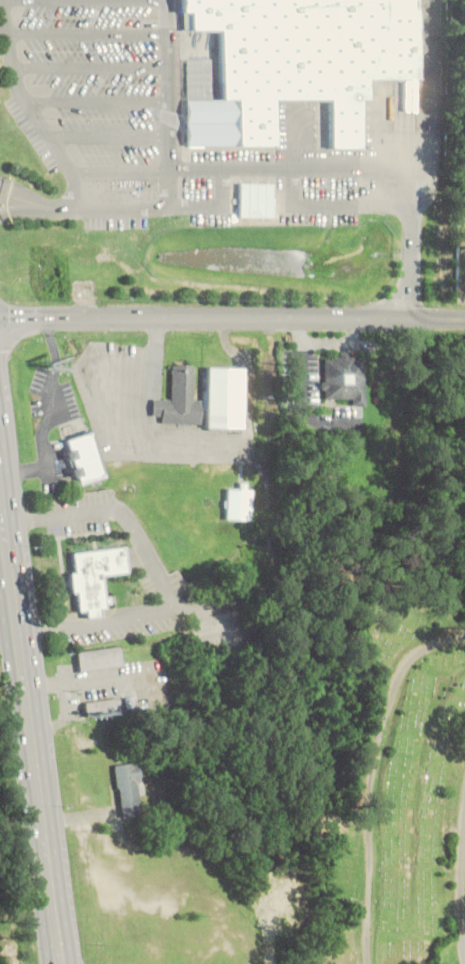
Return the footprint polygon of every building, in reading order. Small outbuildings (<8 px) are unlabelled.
[(181,10),(181,0),(420,0),(420,77),(369,77),(369,98),(363,98),(363,146),(328,146),(328,98),(274,98),(274,144),(235,144),(235,98),(219,98),(219,30),(189,30),(189,10),(181,10)] [(240,213),(278,213),(277,178),(241,178),(240,213)] [(364,358),(322,357),(322,398),(351,399),(350,406),(364,406),(364,358)] [(154,396),(153,413),(163,413),(162,420),(204,421),(205,398),(195,398),(196,363),(173,362),(172,396),(154,396)] [(210,365),(208,425),(245,426),(247,365),(210,365)] [(92,428),(108,473),(82,482),(79,474),(75,475),(72,467),(76,465),(73,456),(69,458),(66,450),(70,448),(66,437),(92,428)] [(74,551),(76,570),(71,570),(74,591),(79,590),(82,610),(88,609),(89,616),(102,614),(101,606),(107,606),(103,574),(128,570),(125,544),(74,551)] [(79,650),(82,669),(126,663),(123,643),(79,650)] [(86,700),(89,715),(125,709),(122,694),(86,700)] [(115,762),(118,784),(120,784),(124,814),(143,812),(141,791),(145,790),(143,776),(142,776),(139,759),(115,762)]
